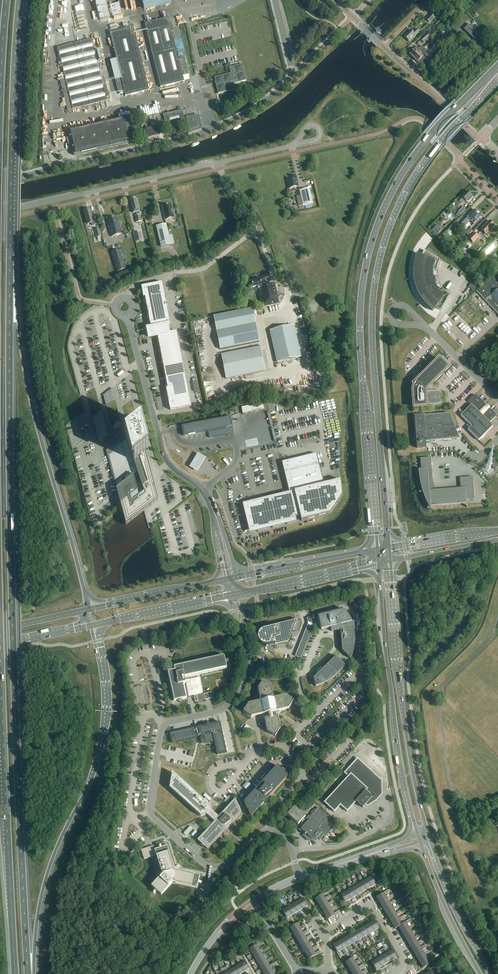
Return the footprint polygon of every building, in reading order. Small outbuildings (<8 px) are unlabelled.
[(96,4),(100,20),(110,18),(105,0),(101,0),(99,0),(100,3),(96,4)] [(170,0),(143,0),(146,10),(171,4),(170,0)] [(109,10),(110,15),(112,14),(113,17),(121,15),(119,3),(110,6),(111,10),(109,10)] [(426,19),(430,23),(434,18),(430,14),(426,19)] [(168,18),(145,24),(161,88),(184,82),(183,76),(189,75),(184,57),(178,58),(168,18)] [(363,33),(369,26),(369,25),(368,24),(367,25),(361,31),(360,32),(361,33),(362,33),(363,33)] [(464,30),(474,40),(479,34),(469,24),(464,30)] [(121,79),(115,80),(118,92),(124,91),(125,96),(149,91),(133,27),(109,32),(121,79)] [(448,27),(445,30),(450,36),(454,33),(448,27)] [(368,38),(366,39),(366,40),(369,42),(370,41),(377,34),(378,33),(380,31),(377,28),(374,31),(368,38)] [(404,37),(409,42),(412,38),(413,38),(419,32),(416,29),(413,33),(410,30),(404,37)] [(421,39),(423,42),(430,37),(427,34),(421,39)] [(60,81),(67,111),(107,101),(107,100),(110,100),(104,79),(101,80),(92,39),(57,48),(65,80),(60,81)] [(409,55),(414,59),(421,52),(423,49),(423,48),(421,46),(419,49),(417,47),(409,55)] [(421,52),(414,59),(417,62),(423,56),(421,54),(424,50),(423,49),(421,52)] [(214,77),(218,94),(235,90),(233,84),(246,81),(242,64),(229,68),(231,73),(214,77)] [(163,115),(166,128),(185,123),(183,111),(178,112),(163,115)] [(196,115),(186,117),(189,130),(199,127),(196,115)] [(70,129),(75,154),(135,142),(130,118),(79,129),(78,127),(70,129)] [(156,127),(152,128),(154,137),(160,136),(158,126),(157,123),(155,124),(156,127)] [(154,137),(152,128),(148,129),(147,125),(145,126),(148,139),(154,137)] [(291,181),(287,181),(289,189),(299,187),(296,176),(290,177),(291,181)] [(299,191),(303,206),(313,203),(309,189),(299,191)] [(463,201),(464,199),(466,201),(468,200),(469,201),(472,197),(471,196),(472,196),(471,195),(471,194),(470,194),(469,194),(467,191),(464,194),(463,193),(457,200),(460,204),(463,201)] [(139,212),(136,199),(135,199),(134,199),(133,199),(133,200),(130,200),(133,213),(135,213),(136,216),(134,216),(136,223),(141,221),(140,215),(139,215),(139,212)] [(163,212),(165,220),(174,218),(171,205),(162,207),(164,212),(163,212)] [(84,211),(87,221),(88,224),(94,222),(90,209),(84,211)] [(475,210),(461,224),(464,227),(470,221),(474,224),(481,217),(475,210)] [(110,224),(108,225),(112,237),(122,234),(118,221),(117,221),(116,218),(108,220),(110,224)] [(486,223),(480,229),(488,236),(491,233),(489,231),(494,226),(490,221),(487,224),(486,223)] [(166,224),(156,226),(161,247),(171,245),(166,224)] [(475,232),(470,237),(473,240),(475,241),(479,236),(478,235),(475,232)] [(486,254),(493,247),(491,244),(484,252),(484,251),(481,254),(484,257),(487,254),(486,254)] [(112,253),(117,272),(125,269),(119,250),(112,253)] [(434,284),(436,283),(434,276),(433,277),(433,276),(432,273),(433,269),(436,269),(437,268),(437,266),(438,263),(440,259),(424,251),(423,253),(422,256),(417,254),(416,257),(415,260),(414,263),(414,266),(414,269),(414,273),(414,276),(414,279),(414,282),(415,285),(416,288),(417,291),(419,294),(420,297),(422,300),(424,302),(426,305),(428,307),(430,309),(433,311),(436,307),(438,309),(440,311),(449,295),(446,293),(444,291),(443,290),(441,288),(438,290),(436,287),(435,284),(434,284)] [(493,276),(482,286),(476,292),(477,292),(497,315),(497,281),(493,276)] [(249,283),(250,289),(258,287),(262,307),(279,303),(274,283),(264,285),(263,280),(249,283)] [(171,325),(162,283),(141,287),(143,298),(145,297),(151,328),(149,328),(151,338),(158,337),(168,388),(166,389),(168,397),(169,397),(170,401),(169,402),(170,410),(192,406),(191,406),(177,332),(177,331),(170,333),(168,326),(171,326),(171,325)] [(474,291),(476,288),(474,286),(470,284),(468,288),(472,290),(470,293),(471,293),(473,290),(474,291)] [(253,309),(213,316),(217,332),(256,324),(253,309)] [(217,332),(220,350),(259,342),(256,324),(217,332)] [(269,331),(277,363),(301,357),(294,325),(269,331)] [(221,355),(226,379),(265,371),(260,347),(221,355)] [(440,360),(447,367),(450,364),(443,357),(440,360)] [(413,389),(412,391),(412,392),(412,393),(412,394),(414,408),(427,407),(426,405),(437,404),(439,404),(440,403),(441,402),(442,401),(443,399),(443,398),(443,396),(442,394),(441,393),(439,392),(438,392),(436,392),(431,392),(431,391),(430,390),(430,389),(430,388),(429,388),(429,387),(448,368),(439,359),(417,381),(413,385),(414,385),(414,386),(413,387),(413,388),(413,389)] [(103,395),(106,406),(115,399),(112,389),(103,395)] [(487,410),(484,407),(485,406),(485,405),(485,404),(484,403),(477,396),(476,396),(476,395),(475,395),(474,395),(473,396),(468,401),(471,405),(461,416),(471,426),(468,430),(478,441),(493,426),(489,423),(495,418),(495,417),(495,416),(496,416),(495,415),(495,414),(491,410),(490,410),(490,409),(489,409),(488,410),(487,410)] [(264,403),(241,407),(243,415),(265,410),(264,403)] [(93,417),(99,443),(108,436),(101,411),(93,417)] [(414,417),(417,448),(426,448),(425,442),(459,439),(449,414),(414,417)] [(232,422),(231,416),(181,426),(182,431),(183,436),(208,432),(209,438),(234,433),(232,422)] [(146,453),(149,450),(141,422),(136,427),(106,451),(122,510),(126,526),(145,511),(158,500),(146,453)] [(314,436),(298,440),(299,445),(315,441),(314,436)] [(205,458),(197,453),(193,460),(188,467),(197,472),(201,465),(205,458)] [(331,514),(342,496),(341,480),(324,484),(316,454),(282,463),(289,493),(242,504),(245,514),(248,514),(252,528),(300,516),(301,521),(331,514)] [(420,458),(421,470),(418,470),(419,473),(419,475),(419,477),(419,479),(420,480),(420,482),(420,484),(421,486),(421,489),(422,492),(423,495),(424,496),(424,498),(425,500),(426,501),(427,503),(427,505),(428,506),(431,512),(430,506),(466,504),(466,500),(474,499),(472,477),(460,478),(461,489),(433,491),(431,458),(420,458)] [(492,459),(488,463),(495,470),(497,467),(497,466),(492,459)] [(350,659),(351,657),(352,655),(353,653),(353,652),(354,650),(354,649),(354,647),(355,644),(355,642),(355,640),(355,639),(355,637),(354,630),(355,630),(354,622),(351,622),(351,621),(350,619),(347,615),(345,612),(342,609),(335,612),(336,612),(318,617),(319,623),(321,630),(330,628),(331,632),(340,631),(342,651),(346,654),(345,655),(349,658),(350,658),(350,659)] [(297,620),(263,628),(264,628),(264,629),(263,629),(262,630),(261,631),(260,631),(260,632),(259,632),(259,633),(259,634),(258,634),(258,635),(258,636),(258,637),(258,638),(258,639),(258,640),(259,641),(259,642),(260,642),(260,643),(261,643),(262,644),(263,645),(264,645),(265,645),(266,645),(270,644),(270,646),(273,645),(273,644),(275,643),(275,644),(289,641),(292,633),(295,632),(298,631),(301,624),(301,623),(301,622),(300,622),(300,621),(299,621),(296,622),(297,620)] [(185,683),(184,678),(227,669),(224,656),(174,667),(175,671),(167,672),(174,701),(187,698),(184,684),(185,684),(185,683)] [(313,679),(314,680),(316,687),(317,686),(318,686),(321,685),(323,684),(326,683),(328,685),(341,672),(340,671),(341,670),(343,668),(346,666),(345,666),(340,661),(340,660),(337,657),(336,657),(336,656),(323,669),(321,668),(316,673),(318,674),(313,679)] [(294,701),(286,696),(274,698),(271,686),(263,681),(258,689),(261,701),(249,704),(243,712),(251,717),(264,714),(264,716),(263,716),(264,718),(266,718),(264,719),(267,732),(275,737),(280,729),(278,716),(277,716),(276,715),(278,715),(281,711),(280,711),(276,712),(289,709),(294,701)] [(211,693),(197,696),(198,701),(213,699),(211,693)] [(227,753),(221,725),(215,726),(215,724),(170,733),(172,744),(200,738),(200,736),(204,735),(206,744),(214,742),(216,755),(227,753)] [(243,729),(250,734),(253,729),(246,725),(243,729)] [(324,803),(334,812),(340,806),(347,812),(356,802),(363,808),(366,805),(367,806),(375,801),(381,794),(381,781),(358,760),(345,773),(348,776),(330,796),(324,803)] [(246,809),(249,811),(251,817),(288,776),(284,772),(285,771),(284,770),(283,769),(282,769),(281,770),(277,766),(244,802),(247,808),(246,809)] [(198,841),(202,844),(201,845),(203,847),(204,847),(205,847),(208,850),(241,813),(239,809),(240,808),(238,805),(235,799),(219,817),(210,810),(212,808),(175,775),(171,779),(170,788),(201,817),(206,814),(209,816),(209,817),(209,818),(210,818),(211,818),(215,822),(198,841)] [(239,791),(243,795),(251,786),(247,782),(239,791)] [(287,815),(298,825),(301,822),(302,823),(300,825),(302,826),(299,829),(304,835),(303,836),(308,841),(316,840),(323,833),(326,835),(334,826),(326,818),(327,817),(318,808),(310,817),(309,816),(305,820),(303,819),(305,817),(295,807),(287,815)] [(177,871),(177,870),(175,868),(174,868),(167,846),(155,850),(154,846),(141,850),(144,859),(156,855),(162,874),(151,886),(161,895),(172,883),(197,889),(200,876),(177,871)] [(363,875),(366,880),(367,880),(371,887),(377,884),(376,883),(374,880),(372,877),(368,879),(365,874),(363,875)] [(358,878),(361,883),(366,890),(371,887),(367,880),(366,880),(363,882),(360,877),(359,878),(358,878)] [(353,881),(356,886),(361,893),(366,890),(361,883),(358,885),(355,880),(353,881)] [(348,884),(351,889),(351,890),(351,889),(355,897),(361,893),(356,886),(353,888),(350,883),(348,884)] [(343,887),(346,892),(346,893),(346,892),(350,900),(355,897),(351,889),(351,890),(351,889),(348,891),(345,886),(343,887)] [(346,893),(346,892),(342,894),(340,889),(338,891),(341,896),(341,895),(345,903),(350,900),(346,892),(346,893)] [(376,898),(380,903),(387,898),(385,895),(390,892),(388,890),(383,893),(384,893),(376,898)] [(302,900),(299,901),(299,902),(298,902),(303,909),(308,906),(304,899),(301,893),(299,895),(302,900)] [(315,899),(319,904),(326,900),(326,901),(326,900),(331,897),(330,896),(325,898),(323,894),(315,899)] [(380,903),(383,908),(390,904),(390,903),(388,900),(393,897),(392,895),(387,898),(380,903)] [(297,903),(293,905),(294,905),(293,905),(297,912),(303,909),(298,902),(299,902),(299,901),(296,897),(294,898),(297,903)] [(291,906),(288,908),(292,915),(297,912),(293,905),(294,905),(293,905),(291,900),(289,901),(291,906)] [(319,904),(322,910),(329,905),(329,906),(334,903),(333,901),(328,904),(326,900),(326,901),(326,900),(319,904)] [(383,908),(386,913),(393,909),(393,908),(391,905),(396,902),(395,900),(390,903),(390,904),(383,908)] [(288,908),(285,903),(283,904),(286,909),(282,911),(287,918),(292,915),(288,908)] [(322,910),(325,915),(332,911),(337,908),(336,906),(331,909),(329,906),(329,905),(322,910)] [(386,913),(389,918),(396,914),(394,910),(399,907),(398,905),(393,908),(393,909),(386,913)] [(332,911),(325,915),(328,920),(335,916),(340,913),(339,911),(334,914),(332,911)] [(389,918),(392,923),(399,919),(397,916),(402,913),(401,911),(396,914),(389,918)] [(395,929),(398,927),(402,924),(400,921),(405,918),(404,916),(399,919),(392,923),(395,929)] [(398,927),(401,932),(409,928),(408,927),(409,927),(407,924),(412,921),(410,919),(405,922),(402,924),(398,927)] [(375,921),(369,924),(373,931),(373,932),(376,937),(378,935),(375,930),(379,928),(375,921)] [(290,928),(293,934),(300,929),(301,930),(306,927),(305,925),(300,928),(297,924),(290,928)] [(369,924),(364,927),(368,934),(368,935),(371,940),(373,938),(370,934),(373,932),(373,931),(369,924)] [(401,932),(404,937),(412,933),(411,932),(412,932),(410,929),(415,926),(413,924),(409,927),(408,927),(409,928),(401,932)] [(364,927),(359,930),(363,937),(363,938),(366,943),(368,941),(365,937),(368,935),(368,934),(364,927)] [(293,934),(296,939),(304,934),(304,935),(309,932),(308,930),(303,933),(301,930),(300,929),(293,934)] [(404,937),(408,942),(415,938),(415,937),(413,934),(418,931),(417,929),(412,932),(411,932),(412,933),(404,937)] [(359,930),(354,933),(358,940),(358,941),(361,946),(363,945),(360,940),(363,938),(363,937),(359,930)] [(354,933),(349,936),(353,944),(352,944),(353,944),(355,949),(357,948),(355,943),(358,941),(358,940),(354,933)] [(296,939),(299,944),(307,940),(312,937),(311,935),(306,938),(304,935),(304,934),(296,939)] [(408,942),(411,947),(418,943),(416,939),(421,937),(420,935),(415,937),(415,938),(408,942)] [(349,936),(343,939),(348,947),(347,947),(350,952),(352,951),(349,946),(353,944),(352,944),(353,944),(349,936)] [(343,939),(338,942),(342,950),(345,955),(347,954),(344,949),(347,947),(348,947),(343,939)] [(299,944),(302,949),(310,945),(315,942),(314,940),(309,943),(307,940),(299,944)] [(411,947),(414,952),(421,948),(419,945),(424,942),(423,940),(418,943),(411,947)] [(342,950),(338,942),(333,945),(337,953),(340,958),(342,957),(339,952),(342,950)] [(250,951),(252,954),(253,954),(260,950),(257,945),(250,949),(249,949),(244,952),(245,954),(250,951)] [(302,949),(306,954),(313,950),(313,951),(313,950),(318,948),(317,946),(312,948),(310,945),(302,949)] [(414,952),(417,958),(424,953),(422,950),(427,947),(426,945),(421,948),(414,952)] [(384,949),(387,954),(391,961),(397,958),(393,950),(389,953),(386,948),(384,949)] [(381,951),(379,952),(381,957),(382,957),(386,964),(391,961),(387,954),(384,949),(381,951)] [(253,956),(255,959),(256,960),(263,955),(260,950),(253,954),(252,954),(247,957),(248,959),(253,956)] [(313,950),(306,954),(309,959),(316,955),(316,956),(321,953),(320,951),(315,954),(313,950),(313,951),(313,950)] [(417,958),(420,963),(427,959),(427,958),(425,955),(430,952),(429,950),(424,953),(417,958)] [(373,955),(376,960),(377,960),(381,967),(386,964),(382,957),(381,957),(378,959),(375,954),(373,955)] [(256,961),(258,964),(259,965),(266,960),(263,955),(256,960),(255,959),(250,962),(251,964),(256,961)] [(427,959),(420,963),(423,968),(430,964),(428,960),(433,957),(432,955),(427,958),(427,959)] [(376,960),(373,962),(370,957),(368,958),(371,963),(372,963),(376,970),(381,967),(377,960),(376,960)] [(345,962),(349,968),(356,964),(361,961),(360,959),(355,962),(353,958),(345,962)] [(236,960),(239,965),(240,965),(244,972),(250,969),(245,962),(241,964),(238,959),(236,960)] [(259,966),(261,969),(262,970),(269,966),(266,960),(259,965),(258,964),(253,967),(254,969),(259,966)] [(234,968),(235,968),(238,973),(241,973),(244,972),(240,965),(239,965),(236,967),(233,962),(231,963),(234,968)] [(349,968),(352,973),(359,969),(359,970),(360,969),(364,967),(363,965),(358,967),(356,964),(349,968)] [(229,971),(231,973),(238,973),(235,968),(234,968),(231,970),(228,965),(226,966),(229,971)] [(264,973),(267,973),(272,971),(269,966),(262,970),(261,969),(256,972),(257,973),(258,973),(262,971),(264,973)]
